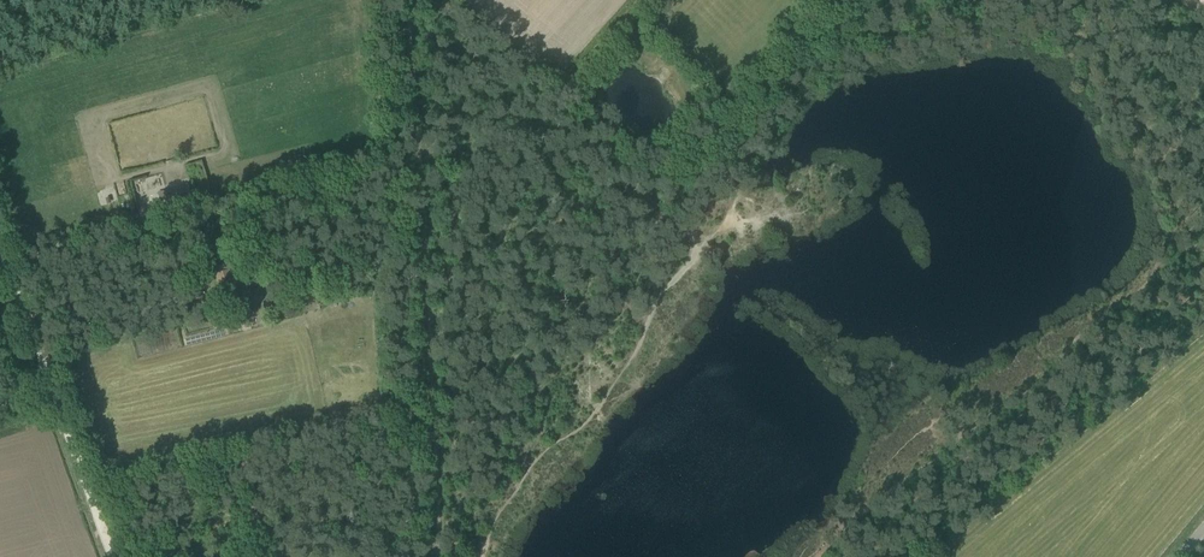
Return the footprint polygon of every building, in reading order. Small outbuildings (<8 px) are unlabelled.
[(155,188),(161,188),(161,179),(145,179),(145,186),(148,186),(148,192),(155,192),(155,188)] [(159,201),(190,192),(188,184),(170,189),(157,193),(159,201)]
